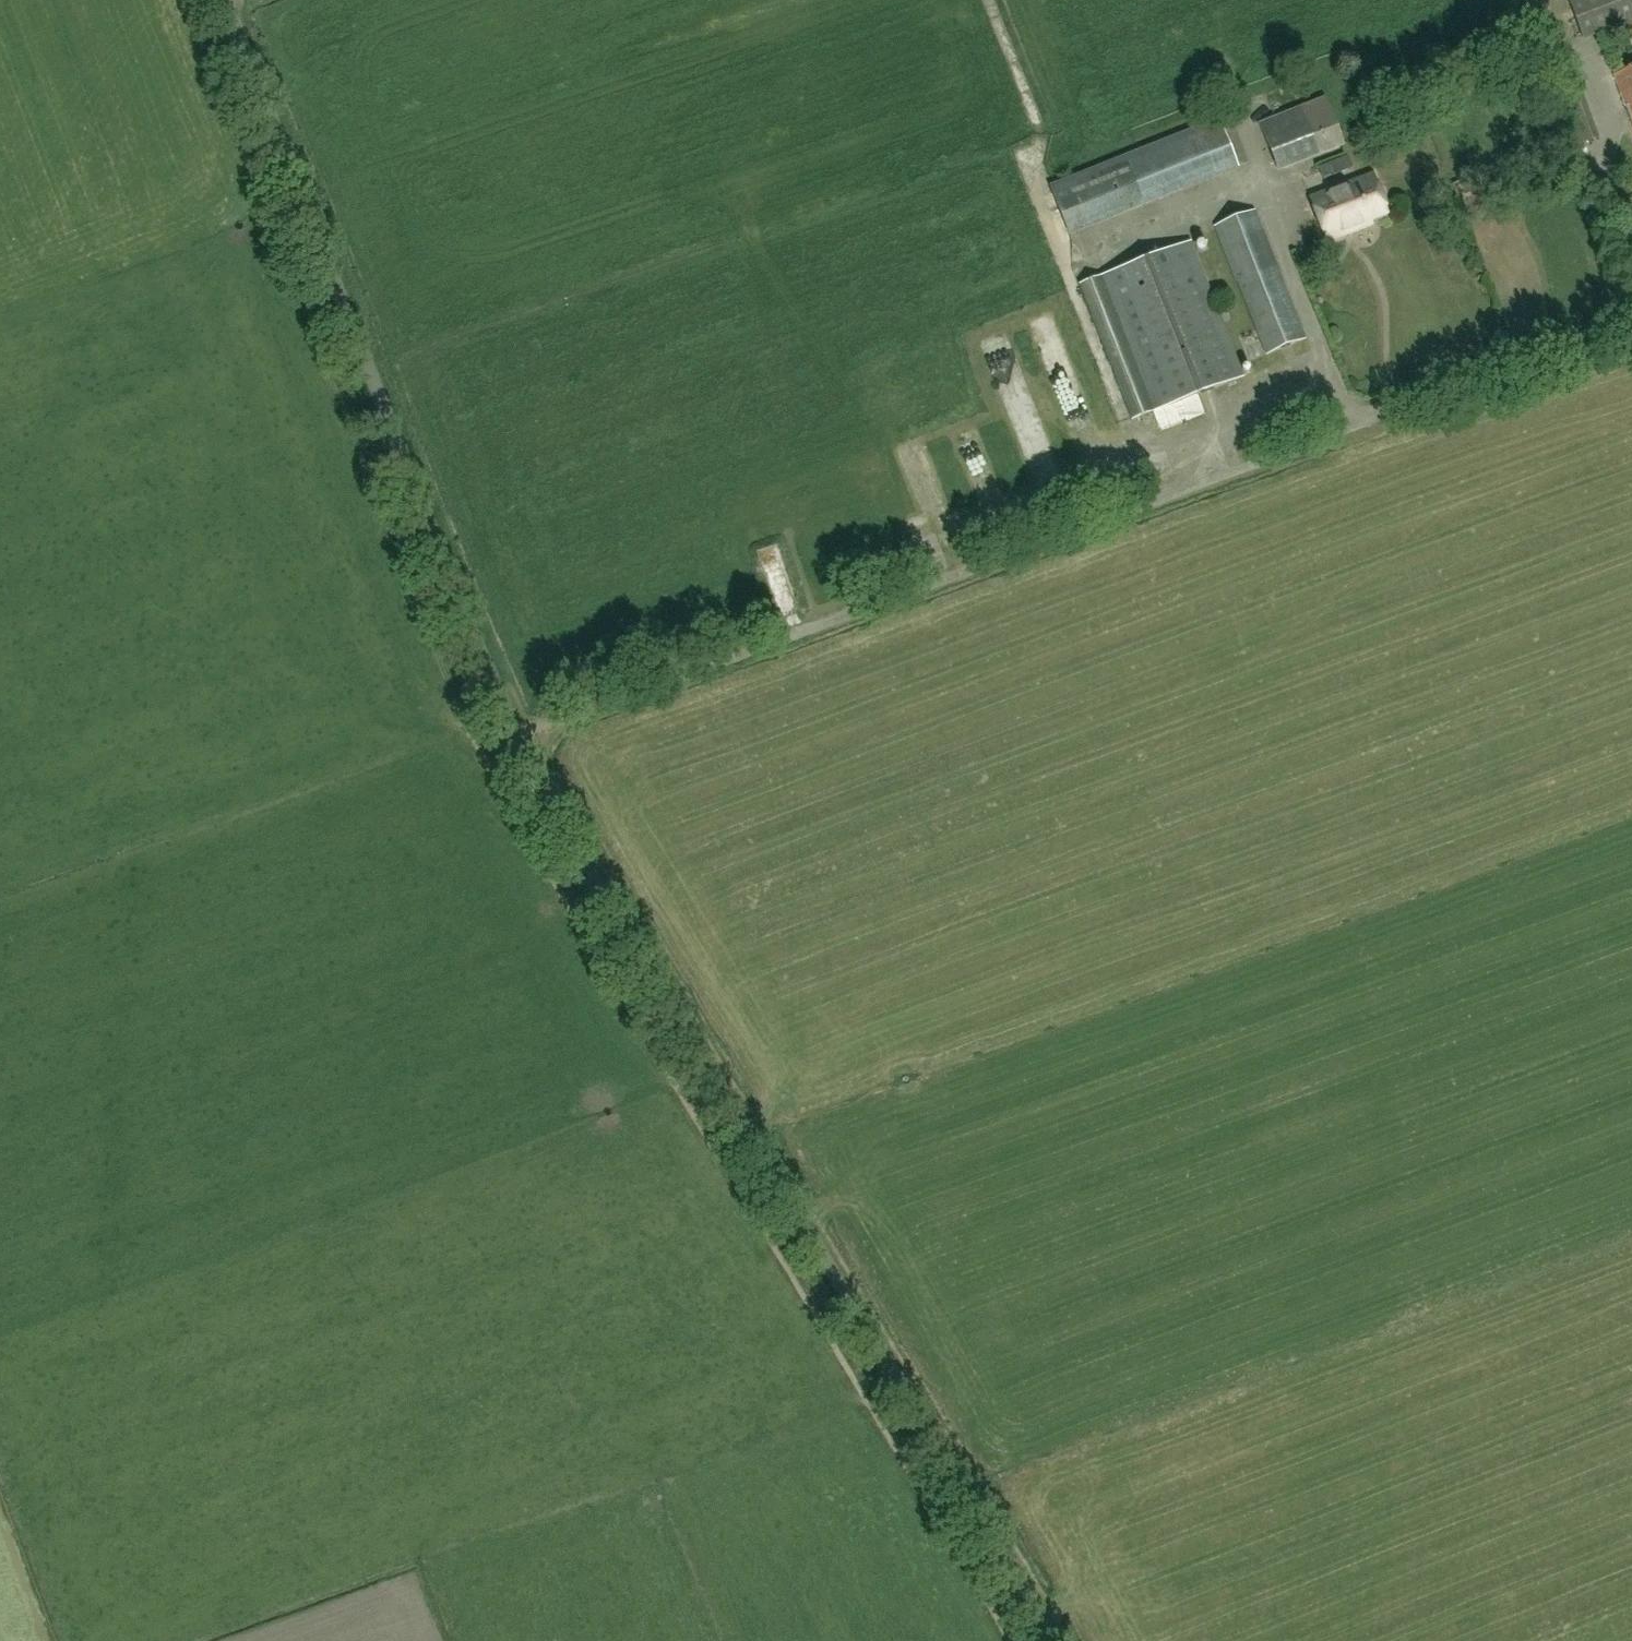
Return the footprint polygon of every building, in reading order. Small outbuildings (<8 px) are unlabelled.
[(1631,18),(1631,0),(1570,0),(1583,36),(1631,18)] [(1597,136),(1573,68),(1552,75),(1577,143),(1597,136)] [(1613,75),(1624,106),(1626,106),(1631,122),(1631,68),(1613,75)] [(1325,102),(1259,127),(1275,168),(1341,143),(1325,102)] [(1247,163),(1228,114),(1217,118),(1236,167),(1247,163)] [(1377,191),(1372,178),(1309,201),(1324,244),(1353,234),(1350,228),(1386,215),(1383,207),(1385,202),(1381,193),(1377,191)] [(1253,210),(1215,225),(1265,354),(1303,339),(1253,210)] [(1189,242),(1078,285),(1131,419),(1241,376),(1189,242)] [(1169,434),(1214,416),(1206,395),(1160,413),(1169,434)]
